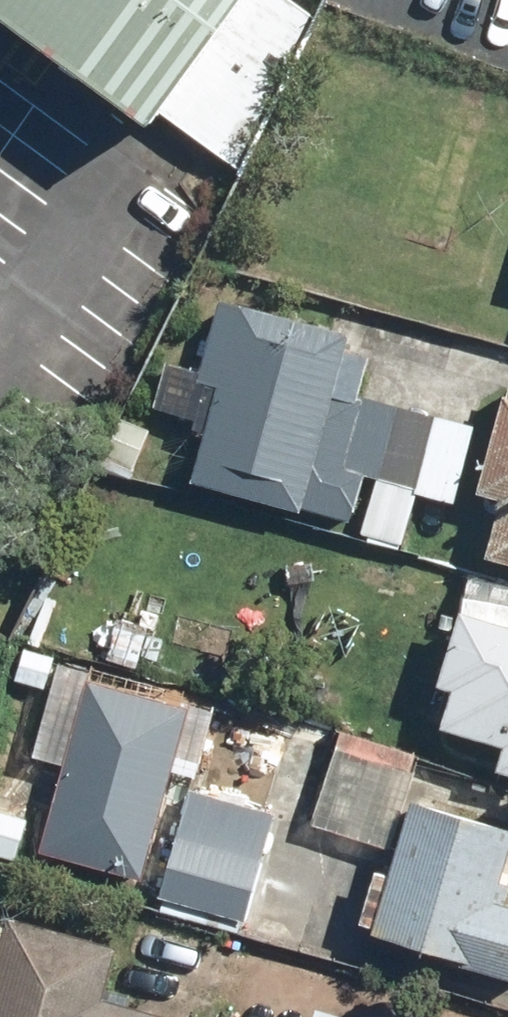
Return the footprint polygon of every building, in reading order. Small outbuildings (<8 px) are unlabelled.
[(156,123),(165,113),(241,167),(313,15),(292,0),(0,0),(0,10),(156,123)] [(347,332),(239,302),(191,480),(298,509),(324,416),(347,422),(365,360),(341,354),(347,332)] [(504,382),(476,490),(498,496),(483,553),(507,560),(507,383),(504,382)] [(396,401),(357,391),(329,500),(368,510),(396,401)] [(472,421),(433,411),(413,488),(453,498),(472,421)] [(469,569),(461,610),(507,618),(507,577),(469,569)] [(462,610),(441,686),(450,689),(440,728),(502,745),(495,772),(507,776),(507,623),(462,610)] [(189,711),(88,682),(39,853),(140,882),(189,711)] [(415,770),(334,748),(311,827),(393,850),(415,770)] [(274,816),(188,791),(158,898),(243,922),(274,816)] [(411,801),(371,939),(507,979),(507,906),(494,901),(507,853),(507,829),(411,801)] [(6,919),(0,940),(0,1016),(169,1016),(102,1000),(116,948),(6,919)]
